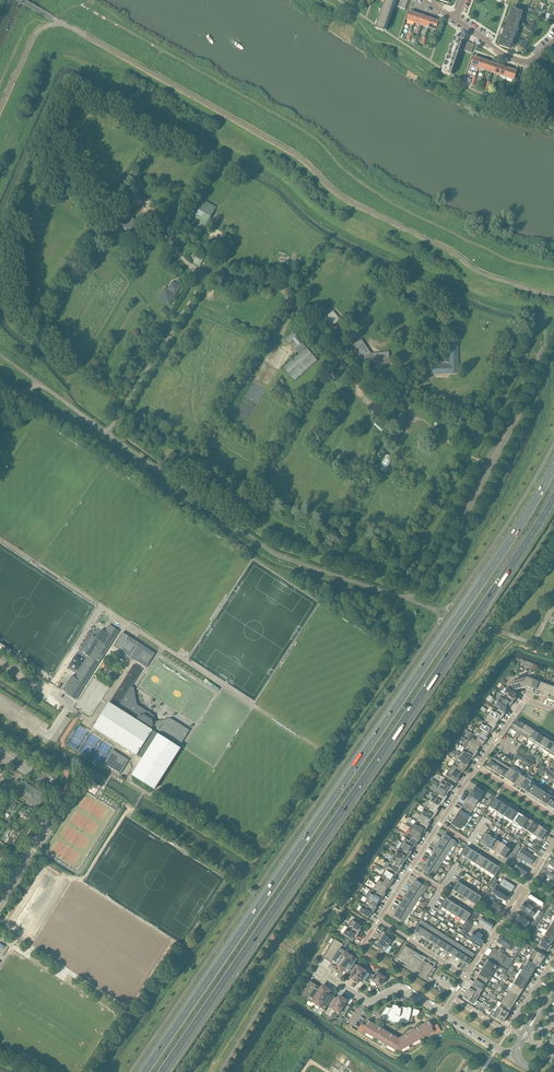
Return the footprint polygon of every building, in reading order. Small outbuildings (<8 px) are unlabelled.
[(384,4),(376,25),(375,29),(384,32),(385,31),(389,19),(393,5),(394,6),(396,0),(385,0),(384,4)] [(406,0),(396,0),(394,6),(397,7),(405,9),(406,7),(408,1),(406,0)] [(506,28),(515,31),(522,13),(512,10),(506,28)] [(414,23),(417,15),(410,12),(407,20),(414,23)] [(424,17),(417,15),(414,23),(421,25),(424,17)] [(431,19),(424,17),(421,25),(428,28),(431,19)] [(438,22),(431,19),(428,28),(436,30),(438,22)] [(532,32),(535,22),(531,21),(531,22),(528,21),(526,29),(528,29),(528,31),(532,32)] [(515,31),(506,28),(499,46),(509,49),(515,31)] [(459,49),(461,50),(464,41),(466,36),(462,35),(460,40),(454,37),(443,69),(442,73),(450,76),(451,74),(459,49)] [(525,50),(529,40),(525,39),(525,40),(522,39),(520,46),(522,47),(522,48),(525,50)] [(471,53),(472,52),(474,44),(464,41),(461,50),(471,53)] [(481,60),(474,57),(471,65),(478,68),(481,60)] [(488,62),(481,60),(478,68),(485,70),(488,62)] [(495,64),(488,62),(485,70),(492,73),(495,64)] [(502,67),(495,64),(492,73),(499,75),(502,67)] [(509,69),(502,67),(499,75),(506,77),(509,69)] [(516,72),(509,69),(506,77),(514,80),(516,72)] [(139,195),(138,195),(142,199),(146,195),(141,190),(142,190),(143,188),(144,188),(133,178),(129,182),(139,191),(137,193),(139,195)] [(206,227),(217,207),(201,199),(190,218),(206,227)] [(110,210),(103,220),(104,221),(111,211),(110,210)] [(130,233),(138,223),(137,222),(135,220),(132,218),(129,222),(126,220),(121,226),(130,233)] [(198,256),(194,263),(199,266),(203,260),(198,256)] [(165,288),(158,298),(169,305),(180,287),(172,282),(170,286),(169,288),(170,289),(169,290),(165,288)] [(330,328),(340,320),(333,311),(323,320),(330,328)] [(317,361),(305,346),(293,333),(286,339),(289,343),(293,340),(298,345),(294,349),(299,354),(284,368),(294,380),(317,361)] [(359,341),(352,346),(362,360),(366,362),(368,363),(372,365),(390,363),(388,354),(389,354),(388,352),(383,352),(371,354),(370,354),(369,355),(363,345),(364,344),(365,344),(361,339),(359,341)] [(432,365),(432,373),(458,373),(458,343),(450,343),(450,365),(432,365)] [(376,417),(377,417),(383,423),(387,419),(381,413),(385,409),(376,400),(368,408),(376,417)] [(376,423),(374,425),(383,433),(385,431),(381,428),(376,423)] [(386,454),(378,469),(386,473),(394,458),(386,454)] [(75,699),(111,644),(119,631),(109,625),(105,632),(101,630),(86,655),(89,657),(79,672),(75,678),(72,676),(63,689),(62,691),(66,693),(75,699)] [(128,658),(135,662),(136,661),(146,668),(155,654),(123,632),(113,646),(122,652),(121,653),(126,656),(126,655),(129,657),(128,658)] [(11,650),(0,643),(0,650),(8,655),(11,650)] [(119,671),(108,664),(103,671),(114,679),(119,671)] [(519,679),(522,688),(528,686),(531,687),(531,688),(534,679),(527,677),(526,673),(519,675),(520,679),(519,679)] [(537,695),(541,682),(535,680),(535,678),(534,677),(534,679),(531,688),(531,687),(529,691),(533,692),(532,693),(537,695)] [(522,688),(519,679),(511,682),(507,688),(514,693),(516,690),(522,688)] [(545,696),(550,683),(549,683),(548,685),(541,682),(537,695),(542,696),(542,695),(545,696)] [(141,695),(139,694),(122,683),(112,700),(94,728),(143,758),(132,775),(155,789),(181,748),(179,747),(190,731),(171,718),(155,722),(154,716),(143,709),(138,705),(142,699),(142,698),(141,696),(141,695)] [(553,696),(553,687),(550,685),(551,684),(550,683),(545,696),(548,697),(548,699),(552,700),(553,696)] [(503,695),(513,702),(516,698),(515,697),(517,695),(514,693),(507,688),(505,687),(507,689),(503,695)] [(497,699),(496,700),(508,708),(509,706),(510,706),(513,702),(503,695),(501,698),(500,697),(499,697),(497,699)] [(508,708),(496,700),(496,701),(497,702),(493,708),(504,716),(507,711),(506,711),(508,708)] [(504,716),(493,708),(489,714),(488,713),(487,714),(498,722),(500,719),(501,720),(504,716)] [(484,721),(494,729),(497,725),(496,724),(498,722),(487,714),(486,714),(488,716),(484,721)] [(517,739),(520,734),(522,730),(526,725),(517,719),(511,729),(516,732),(513,737),(517,739)] [(494,729),(484,721),(480,727),(478,726),(477,727),(489,735),(490,732),(491,733),(494,729)] [(520,734),(522,736),(528,740),(534,730),(526,725),(522,730),(520,734)] [(489,735),(477,727),(477,728),(478,729),(474,735),(485,742),(488,738),(487,738),(489,735)] [(539,733),(534,730),(528,740),(533,743),(539,733)] [(545,737),(539,733),(533,743),(539,746),(545,737)] [(485,742),(474,735),(469,741),(467,740),(479,748),(481,746),(482,747),(485,742)] [(539,746),(544,750),(550,740),(545,737),(539,746)] [(479,748),(467,740),(463,747),(465,748),(475,756),(478,752),(477,751),(479,748)] [(550,740),(544,750),(549,753),(553,746),(553,743),(550,740)] [(475,756),(465,748),(461,754),(459,753),(458,754),(470,762),(471,759),(472,760),(475,756)] [(527,753),(525,752),(520,748),(518,752),(525,757),(527,753)] [(104,764),(113,770),(120,774),(129,760),(113,750),(104,764)] [(524,758),(522,756),(517,753),(515,757),(519,760),(522,761),(524,758)] [(470,762),(458,754),(458,755),(459,756),(455,762),(466,769),(469,765),(468,764),(470,762)] [(487,767),(496,772),(502,763),(493,757),(487,767)] [(466,769),(455,762),(451,767),(450,766),(449,767),(460,775),(462,773),(463,773),(466,769)] [(510,768),(502,763),(496,772),(504,778),(510,768)] [(460,775),(449,767),(448,768),(450,769),(446,775),(456,783),(459,778),(458,778),(460,775)] [(515,771),(510,768),(504,778),(509,781),(515,771)] [(521,775),(515,771),(509,781),(515,784),(521,775)] [(526,778),(521,775),(515,784),(520,788),(526,778)] [(520,788),(522,789),(525,791),(531,781),(526,778),(520,788)] [(38,807),(43,800),(41,798),(43,794),(21,780),(18,784),(25,788),(21,794),(29,800),(27,802),(33,806),(32,807),(34,808),(36,806),(38,807)] [(436,786),(448,793),(450,791),(451,791),(454,787),(443,780),(439,786),(437,785),(436,786)] [(537,785),(531,781),(525,791),(530,794),(537,785)] [(542,788),(537,785),(530,794),(536,798),(542,788)] [(434,794),(445,801),(447,796),(446,796),(448,793),(436,786),(436,787),(437,788),(434,794)] [(472,791),(481,797),(484,792),(475,786),(472,791)] [(547,791),(542,788),(536,798),(541,801),(547,791)] [(478,802),(481,797),(472,791),(469,796),(478,802)] [(541,801),(546,804),(552,795),(547,791),(541,801)] [(428,800),(439,807),(441,804),(442,805),(445,801),(434,794),(430,800),(428,799),(428,800)] [(469,796),(466,800),(475,806),(478,802),(469,796)] [(500,801),(495,798),(489,807),(494,810),(500,801)] [(425,807),(436,815),(439,810),(438,810),(439,807),(428,800),(427,801),(429,802),(425,807)] [(466,800),(463,805),(472,811),(475,806),(466,800)] [(505,804),(500,801),(494,810),(499,813),(505,804)] [(9,810),(13,812),(17,806),(13,804),(9,810)] [(510,807),(505,804),(499,813),(504,816),(510,807)] [(469,816),(472,811),(463,805),(460,810),(469,816)] [(419,813),(430,821),(432,818),(433,819),(436,815),(425,807),(421,813),(419,812),(419,813)] [(514,810),(510,807),(504,816),(508,819),(514,810)] [(466,820),(469,816),(460,810),(457,814),(466,820)] [(519,813),(514,810),(508,819),(513,822),(519,813)] [(416,821),(427,828),(430,824),(429,823),(430,821),(419,813),(418,814),(420,815),(416,821)] [(524,816),(519,813),(513,822),(518,825),(524,816)] [(463,825),(466,820),(457,814),(454,819),(463,825)] [(518,825),(522,828),(523,828),(528,819),(524,816),(518,825)] [(463,825),(454,819),(451,824),(460,830),(463,825)] [(523,828),(527,831),(533,822),(528,819),(523,828)] [(427,828),(416,821),(412,827),(411,826),(410,827),(422,835),(423,832),(424,833),(427,828)] [(527,831),(532,834),(538,825),(533,822),(527,831)] [(543,828),(538,825),(532,834),(537,837),(543,828)] [(407,835),(418,842),(421,838),(420,837),(422,835),(410,827),(409,828),(411,829),(407,835)] [(543,828),(537,837),(542,840),(543,838),(545,838),(544,839),(545,839),(547,835),(545,834),(547,831),(543,828)] [(10,844),(14,839),(16,836),(12,833),(11,836),(10,836),(9,838),(8,837),(5,841),(7,842),(10,844)] [(442,839),(453,846),(456,841),(447,836),(448,834),(446,833),(442,839)] [(492,837),(487,834),(481,843),(486,846),(492,837)] [(401,841),(413,849),(415,846),(416,847),(418,842),(407,835),(403,841),(402,840),(401,841)] [(496,840),(492,837),(486,846),(490,849),(496,840)] [(450,850),(453,846),(442,839),(441,841),(439,840),(438,842),(450,850)] [(490,849),(495,852),(501,843),(496,840),(490,849)] [(398,849),(410,856),(412,852),(411,851),(413,849),(401,841),(401,842),(402,843),(398,849)] [(448,855),(450,850),(438,842),(437,845),(438,845),(437,848),(448,855)] [(495,852),(500,855),(506,846),(501,843),(495,852)] [(516,855),(521,847),(519,846),(517,845),(512,853),(516,855)] [(506,846),(500,855),(505,858),(511,849),(506,846)] [(472,850),(467,847),(462,855),(467,858),(472,850)] [(432,851),(445,859),(448,855),(437,848),(435,850),(434,849),(432,851)] [(392,855),(404,862),(406,860),(407,860),(410,856),(398,849),(395,855),(393,854),(392,855)] [(531,865),(536,857),(522,849),(517,856),(531,865)] [(467,858),(471,861),(477,853),(472,850),(467,858)] [(431,857),(442,864),(445,859),(432,851),(431,853),(432,854),(431,857)] [(471,861),(476,864),(481,856),(477,853),(471,861)] [(511,863),(516,855),(512,853),(507,860),(510,862),(511,863)] [(390,863),(401,870),(403,866),(402,865),(404,862),(392,855),(392,856),(393,857),(390,863)] [(486,859),(481,856),(476,864),(481,867),(486,859)] [(439,868),(442,864),(431,857),(430,859),(428,858),(427,860),(439,868)] [(491,862),(486,859),(481,867),(485,870),(491,862)] [(436,872),(439,868),(427,860),(425,862),(427,863),(425,866),(436,872)] [(485,870),(490,873),(495,865),(491,862),(485,870)] [(401,870),(390,863),(386,869),(384,868),(384,869),(395,876),(397,874),(398,874),(401,870)] [(525,876),(529,871),(517,864),(514,869),(525,876)] [(500,868),(495,865),(490,873),(495,876),(500,868)] [(436,872),(425,866),(422,872),(424,873),(425,872),(433,877),(436,872)] [(381,877),(392,884),(395,880),(394,879),(395,876),(384,869),(383,870),(385,871),(381,877)] [(547,871),(544,875),(550,880),(548,883),(553,887),(553,876),(547,871)] [(375,883),(386,890),(388,887),(389,888),(392,884),(381,877),(377,883),(375,882),(375,883)] [(413,885),(424,892),(427,887),(418,882),(419,880),(417,879),(413,885)] [(511,892),(513,888),(515,886),(504,879),(500,885),(511,892)] [(457,893),(463,885),(458,882),(453,890),(457,893)] [(372,891),(383,898),(386,893),(385,893),(386,890),(375,883),(374,884),(376,885),(372,891)] [(421,896),(424,892),(413,885),(412,887),(410,886),(409,888),(421,896)] [(457,893),(462,896),(468,888),(463,885),(457,893)] [(497,885),(492,893),(506,902),(511,894),(497,885)] [(407,894),(418,901),(421,896),(409,888),(407,891),(409,891),(407,894)] [(462,896),(467,899),(472,891),(468,888),(462,896)] [(365,896),(378,904),(379,901),(380,902),(383,898),(372,891),(370,889),(365,896)] [(477,894),(472,891),(467,899),(472,902),(477,894)] [(528,898),(542,907),(546,900),(532,891),(528,898)] [(403,897),(416,905),(418,901),(407,894),(406,896),(405,895),(403,897)] [(472,902),(476,905),(482,897),(477,894),(472,902)] [(363,904),(374,912),(377,907),(376,907),(378,904),(365,896),(367,898),(363,904)] [(413,910),(416,905),(403,897),(402,899),(403,900),(402,903),(413,910)] [(447,899),(442,907),(447,910),(452,902),(447,899)] [(502,908),(488,899),(484,907),(497,915),(502,908)] [(457,905),(452,902),(447,910),(451,913),(457,905)] [(525,902),(521,909),(533,917),(537,909),(525,902)] [(410,914),(413,910),(402,903),(400,905),(399,904),(398,906),(410,914)] [(374,912),(363,904),(359,912),(369,918),(371,915),(372,916),(374,912)] [(451,913),(456,916),(461,908),(457,905),(451,913)] [(407,918),(410,914),(398,906),(396,908),(398,909),(396,911),(407,918)] [(456,916),(461,919),(466,911),(461,908),(456,916)] [(407,918),(396,911),(392,917),(395,919),(396,917),(404,923),(407,918)] [(471,914),(466,911),(461,919),(466,922),(471,914)] [(475,911),(468,922),(472,925),(477,917),(476,916),(478,912),(475,911)] [(518,913),(513,920),(526,929),(531,921),(518,913)] [(483,917),(479,922),(490,929),(494,924),(483,917)] [(348,927),(359,934),(361,930),(360,929),(362,926),(352,920),(348,927)] [(418,935),(426,923),(421,920),(414,931),(417,933),(416,934),(418,935)] [(468,932),(472,925),(468,922),(461,933),(464,935),(466,931),(468,932)] [(430,926),(426,923),(418,935),(420,937),(421,935),(423,937),(430,926)] [(535,927),(536,924),(534,923),(532,926),(527,934),(529,936),(535,927)] [(545,929),(547,931),(553,935),(553,929),(550,926),(548,924),(545,929)] [(430,926),(423,937),(426,938),(425,940),(427,941),(435,929),(430,926)] [(359,934),(348,927),(343,934),(346,936),(344,939),(352,944),(354,940),(353,940),(355,938),(356,938),(359,934)] [(439,931),(435,929),(427,941),(429,942),(430,941),(432,942),(439,931)] [(379,939),(389,945),(393,938),(382,931),(379,935),(381,936),(379,939)] [(444,934),(439,931),(432,942),(435,944),(434,945),(436,947),(444,934)] [(544,936),(553,941),(553,935),(547,931),(544,936)] [(471,938),(481,944),(484,940),(474,933),(471,938)] [(444,934),(436,947),(438,948),(439,946),(441,948),(448,937),(444,934)] [(516,943),(503,934),(498,942),(511,951),(516,943)] [(551,946),(553,941),(544,936),(541,940),(550,946),(551,946)] [(448,937),(441,948),(443,949),(443,951),(445,952),(452,940),(448,937)] [(322,957),(323,957),(323,956),(327,959),(327,960),(328,959),(332,961),(331,962),(331,963),(340,948),(340,949),(343,944),(342,944),(339,942),(338,941),(338,942),(334,939),(322,957)] [(386,953),(384,952),(389,945),(379,939),(377,941),(376,941),(373,945),(379,948),(377,951),(384,956),(386,953)] [(457,943),(452,940),(445,952),(447,953),(448,952),(450,954),(457,943)] [(548,951),(551,946),(550,946),(541,940),(537,945),(548,951)] [(461,945),(457,943),(450,954),(452,955),(451,956),(453,958),(461,945)] [(396,960),(396,961),(397,958),(407,964),(405,967),(426,980),(426,979),(428,981),(431,977),(428,976),(429,975),(431,976),(433,973),(431,971),(434,972),(436,969),(434,967),(420,958),(422,955),(405,945),(396,960)] [(461,945),(453,958),(456,959),(456,958),(459,959),(466,948),(461,945)] [(513,956),(515,958),(517,955),(522,947),(519,945),(514,953),(513,956)] [(331,963),(333,960),(337,962),(335,965),(334,969),(334,968),(334,969),(337,971),(348,954),(344,951),(340,949),(340,948),(331,963)] [(462,963),(470,951),(466,948),(459,959),(461,961),(460,962),(462,963)] [(498,951),(494,948),(489,956),(502,964),(507,956),(503,954),(504,951),(500,948),(498,951)] [(531,955),(541,962),(544,957),(534,950),(531,955)] [(470,951),(462,963),(464,965),(465,963),(468,965),(475,954),(470,951)] [(348,954),(337,971),(341,973),(341,972),(343,970),(344,971),(345,968),(349,970),(347,973),(354,963),(357,959),(356,959),(353,956),(352,956),(348,954)] [(541,962),(531,955),(528,960),(528,961),(528,960),(538,966),(538,967),(541,962)] [(515,958),(513,956),(505,968),(508,969),(515,958)] [(488,960),(484,965),(494,971),(497,966),(495,965),(496,964),(489,959),(488,961),(488,960)] [(528,961),(525,965),(535,971),(538,966),(528,960),(528,961)] [(354,981),(362,968),(358,966),(358,965),(358,966),(354,963),(347,973),(348,973),(348,972),(352,974),(351,976),(352,976),(351,979),(354,981)] [(491,976),(494,971),(484,965),(481,970),(491,976)] [(525,965),(522,970),(532,976),(535,971),(525,965)] [(362,968),(354,981),(357,983),(360,981),(361,980),(365,982),(364,984),(370,974),(370,973),(370,974),(366,971),(362,968)] [(488,981),(491,976),(481,970),(478,975),(488,981)] [(519,974),(522,976),(529,980),(532,976),(522,970),(519,974)] [(370,974),(364,984),(365,983),(369,985),(368,986),(369,985),(370,986),(371,986),(372,986),(374,986),(375,985),(376,984),(377,985),(378,984),(381,985),(385,979),(382,976),(383,976),(377,972),(374,976),(370,974)] [(519,974),(516,979),(526,985),(529,980),(522,976),(519,974)] [(488,981),(478,975),(476,979),(485,985),(488,981)] [(482,990),(485,985),(476,979),(473,984),(482,990)] [(516,979),(513,984),(523,990),(526,985),(516,979)] [(308,999),(313,990),(317,985),(316,985),(316,986),(312,984),(313,983),(312,982),(311,984),(308,981),(308,980),(299,994),(300,994),(303,996),(303,997),(304,997),(307,999),(308,999)] [(479,995),(482,990),(473,984),(470,989),(471,990),(479,995)] [(520,994),(522,990),(523,990),(513,984),(510,989),(520,994)] [(313,990),(308,999),(311,1002),(312,1002),(316,1004),(316,1005),(327,987),(323,985),(323,986),(321,988),(320,988),(319,990),(315,988),(317,985),(313,990)] [(327,987),(316,1005),(320,1007),(324,1010),(327,1006),(333,996),(331,998),(327,996),(329,993),(330,990),(327,987)] [(469,988),(466,993),(476,1000),(480,995),(479,995),(471,990),(470,989),(469,988)] [(510,989),(507,993),(517,999),(520,994),(510,989)] [(466,993),(463,998),(470,1003),(469,1004),(472,1007),(476,1000),(466,993)] [(514,1004),(517,999),(507,993),(504,998),(514,1004)] [(335,1011),(343,998),(340,996),(338,999),(337,998),(336,999),(332,997),(333,996),(327,1006),(331,1008),(335,1011)] [(343,998),(335,1011),(339,1013),(339,1014),(343,1016),(350,1006),(349,1007),(345,1005),(346,1004),(345,1003),(346,1000),(347,1000),(343,998)] [(504,998),(502,1003),(511,1009),(514,1004),(504,998)] [(502,1003),(499,1007),(508,1013),(511,1009),(502,1003)] [(420,1012),(419,1010),(414,1009),(414,1007),(410,1006),(407,1008),(402,1007),(401,1009),(398,1008),(398,1006),(394,1005),(392,1008),(386,1007),(380,1017),(381,1019),(391,1021),(394,1024),(398,1023),(401,1024),(403,1022),(411,1022),(412,1017),(413,1016),(417,1016),(420,1012)] [(495,1012),(505,1018),(508,1013),(499,1007),(498,1007),(495,1012)] [(505,1018),(495,1012),(492,1017),(502,1023),(505,1018)] [(432,1025),(429,1021),(413,1030),(412,1029),(406,1033),(406,1034),(399,1038),(391,1034),(391,1032),(385,1029),(384,1030),(368,1020),(365,1025),(362,1023),(357,1031),(362,1033),(363,1031),(395,1050),(402,1050),(434,1031),(435,1034),(441,1031),(437,1024),(435,1026),(434,1024),(432,1025)]
